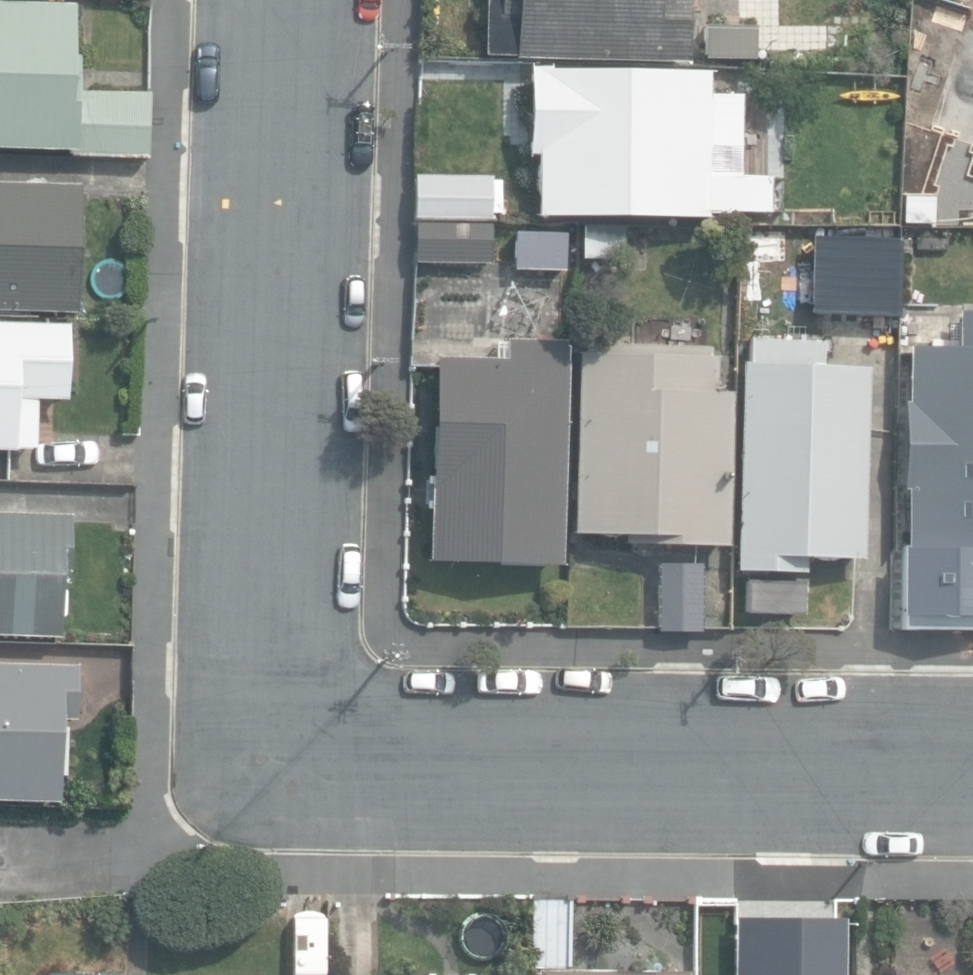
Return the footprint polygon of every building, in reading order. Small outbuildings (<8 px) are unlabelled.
[(689,60),(689,0),(485,0),(484,55),(514,55),(514,58),(689,60)] [(148,159),(149,94),(79,93),(80,57),(74,57),(75,5),(0,4),(0,148),(71,150),(71,157),(148,159)] [(912,40),(941,41),(942,9),(913,8),(912,40)] [(705,56),(755,56),(755,25),(705,24),(705,56)] [(536,215),(707,218),(707,214),(728,214),(728,210),(770,210),(770,176),(721,175),(722,145),(740,145),(741,93),(708,92),(709,70),(530,66),(528,155),(537,155),(536,215)] [(414,176),(415,261),(491,260),(490,175),(414,176)] [(77,310),(81,184),(0,182),(0,308),(77,310)] [(945,223),(945,192),(909,191),(908,223),(945,223)] [(514,268),(564,270),(565,231),(515,229),(514,268)] [(585,259),(627,259),(627,230),(585,229),(585,259)] [(851,317),(899,319),(901,240),(855,239),(854,243),(823,242),(822,261),(852,262),(851,317)] [(972,556),(972,311),(957,311),(956,345),(908,345),(908,402),(902,401),(902,489),(906,489),(906,556),(972,556)] [(68,322),(0,320),(0,452),(14,452),(14,445),(34,445),(36,399),(66,400),(68,322)] [(428,560),(560,564),(567,339),(507,337),(506,358),(434,356),(428,560)] [(735,570),(804,571),(805,556),(863,558),(867,366),(821,365),(822,340),(749,338),(748,361),(740,361),(735,570)] [(627,542),(728,546),(734,383),(715,383),(716,354),(710,354),(710,346),(587,341),(586,351),(578,351),(572,533),(627,535),(627,542)] [(0,511),(0,635),(64,637),(66,583),(68,583),(71,514),(0,511)] [(659,628),(700,629),(701,553),(660,552),(659,628)] [(59,799),(60,720),(79,721),(80,663),(0,662),(0,798),(59,799)] [(530,966),(568,967),(570,893),(531,893),(530,966)]
